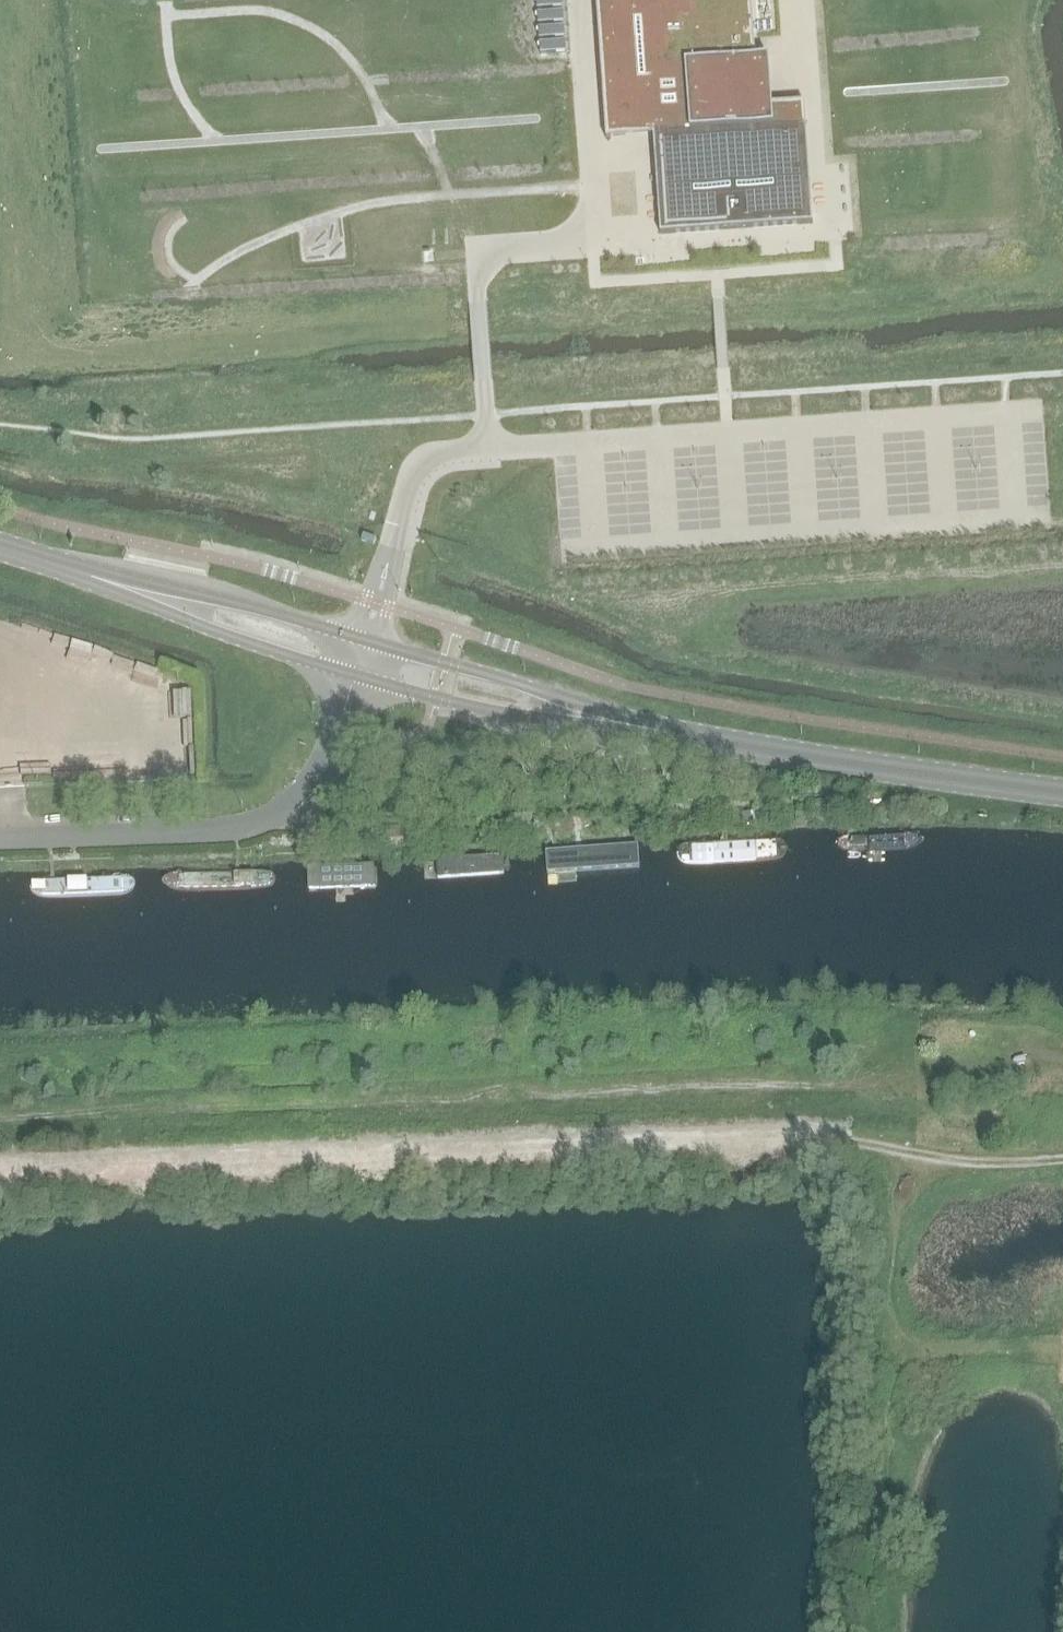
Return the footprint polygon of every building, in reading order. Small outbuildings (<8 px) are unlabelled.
[(607,112),(655,109),(657,129),(664,128),(671,227),(805,218),(798,119),(805,118),(803,98),(764,101),(761,53),(756,54),(752,0),(599,0),(607,112)] [(523,831),(523,817),(514,818),(514,831),(523,831)] [(532,830),(531,817),(523,817),(523,831),(532,830)] [(384,839),(392,839),(391,828),(383,828),(384,839)] [(322,830),(313,831),(314,844),(323,843),(322,830)] [(313,831),(305,832),(306,844),(314,844),(313,831)] [(305,832),(296,833),(297,845),(306,844),(305,832)] [(916,855),(915,832),(804,835),(805,858),(916,855)] [(671,865),(782,858),(780,835),(669,842),(671,865)] [(537,850),(538,873),(649,867),(647,843),(537,850)] [(410,858),(411,882),(521,875),(520,852),(410,858)] [(279,865),(281,888),(393,882),(392,859),(279,865)] [(151,870),(152,893),(261,889),(260,866),(151,870)] [(18,877),(19,900),(129,895),(128,872),(18,877)]
